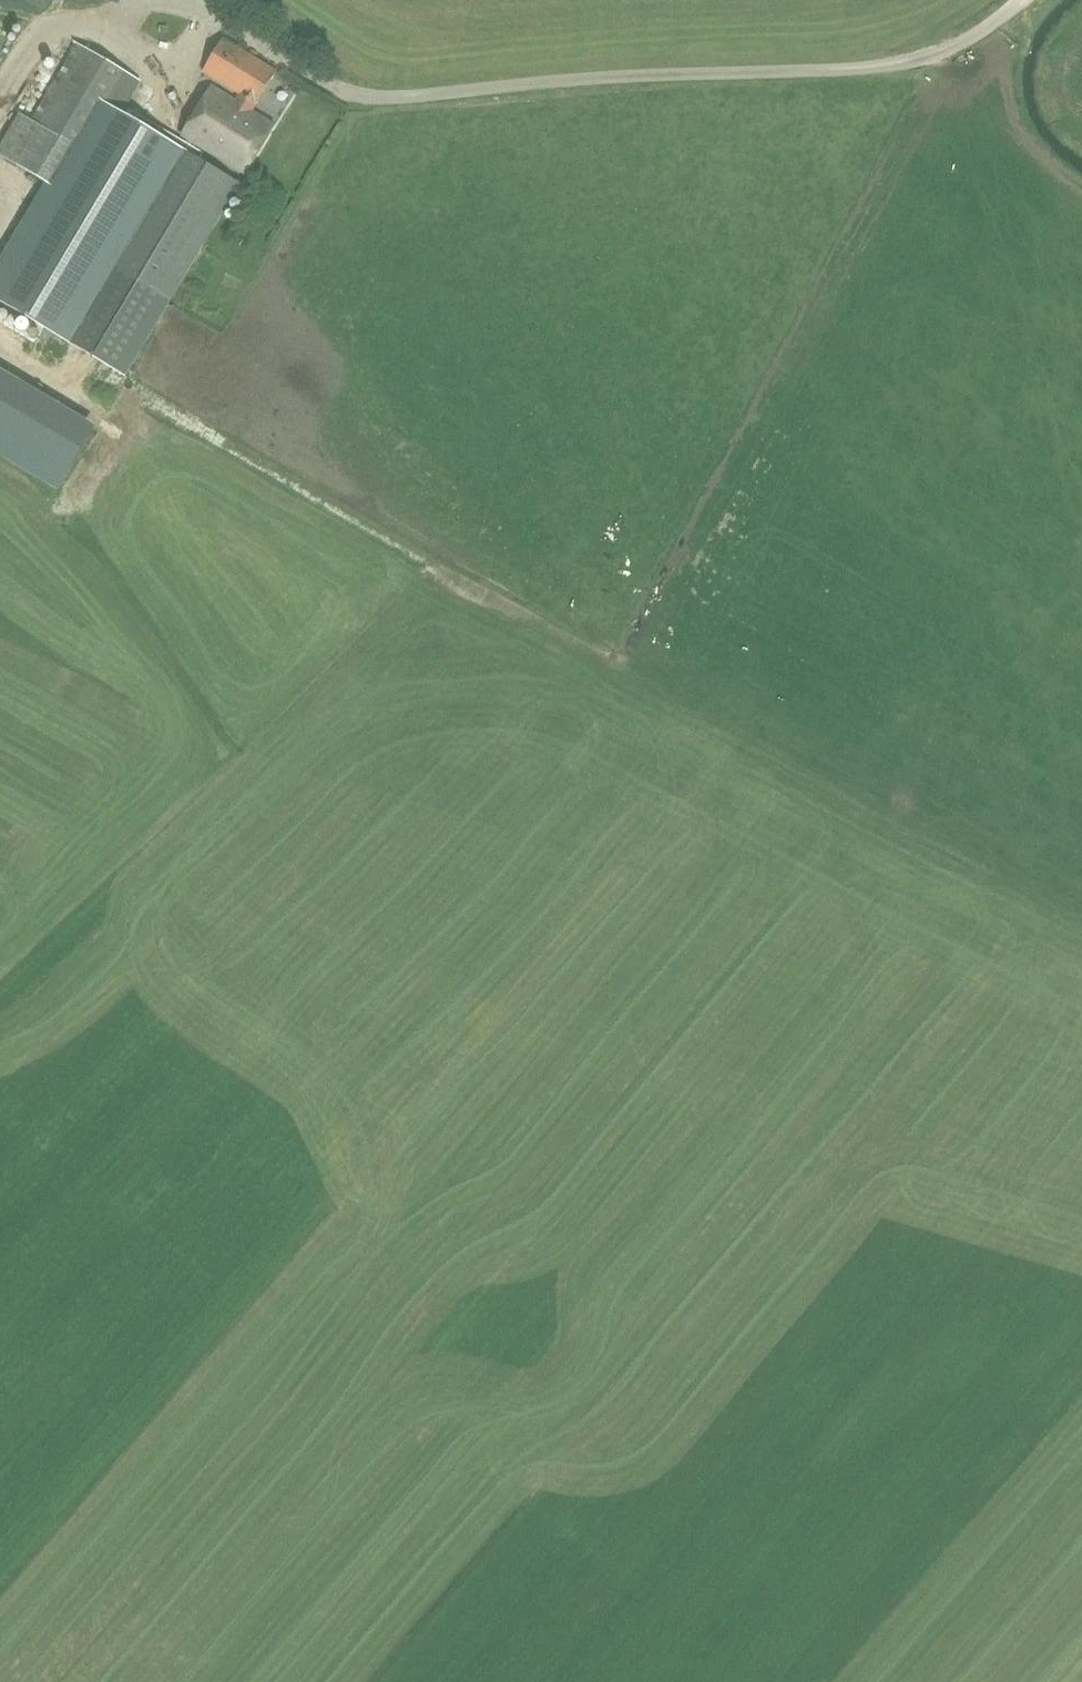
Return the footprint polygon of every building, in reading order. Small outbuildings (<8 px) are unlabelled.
[(213,90),(185,136),(249,175),(277,127),(254,113),(279,72),(224,39),(204,73),(242,96),(237,104),(213,90)] [(75,42),(30,119),(22,114),(0,151),(0,155),(69,197),(5,303),(125,376),(240,184),(200,160),(204,155),(155,125),(152,131),(123,114),(142,83),(75,42)] [(42,404),(0,378),(0,402),(31,422),(42,404)]
